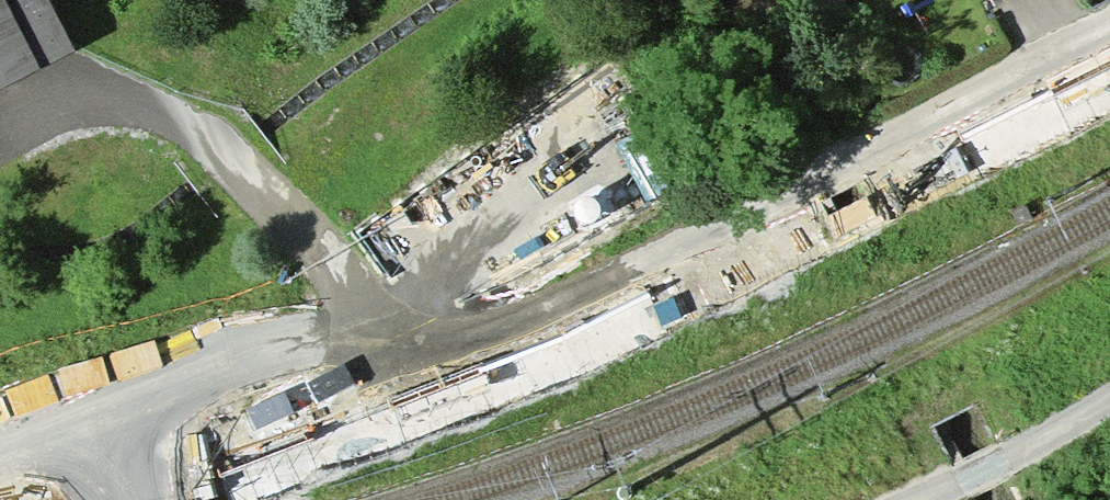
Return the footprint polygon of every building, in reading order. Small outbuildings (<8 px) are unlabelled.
[(80,61),(49,0),(47,0),(13,17),(4,0),(0,0),(0,101),(80,61)]
